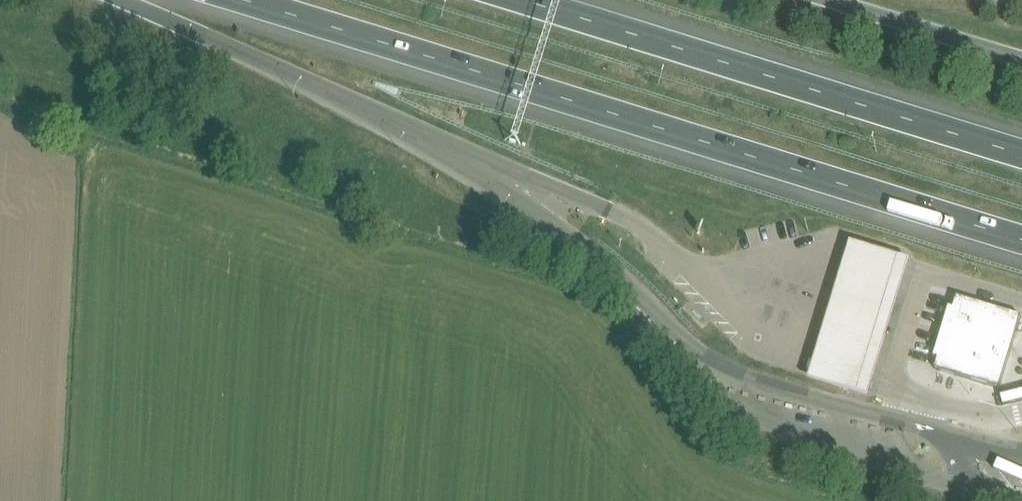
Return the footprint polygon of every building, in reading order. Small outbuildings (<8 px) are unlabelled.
[(908,261),(847,243),(844,253),(816,347),(806,381),(868,399),(878,367),(906,269),(908,261)] [(1021,317),(957,297),(954,309),(940,354),(935,352),(934,358),(938,359),(935,369),(1000,389),(1021,317)]
